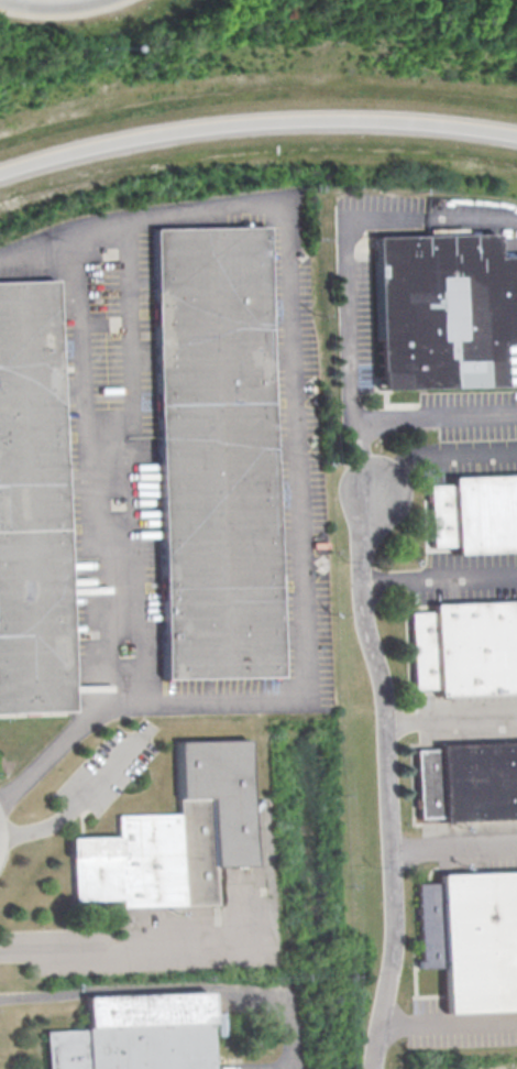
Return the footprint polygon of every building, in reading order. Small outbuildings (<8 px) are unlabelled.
[(153,230),(266,227),(278,676),(165,679),(153,230)] [(499,261),(516,260),(516,344),(503,345),(505,386),(382,391),(376,239),(498,234),(499,261)] [(74,712),(0,715),(0,286),(55,283),(74,712)] [(453,478),(516,477),(516,551),(431,553),(430,487),(453,487),(453,478)] [(433,607),(516,604),(516,692),(413,696),(409,614),(433,614),(433,607)] [(179,744),(246,742),(251,866),(215,868),(216,908),(121,910),(121,902),(75,904),(74,840),(121,839),(120,816),(182,814),(179,744)] [(415,751),(516,746),(516,817),(418,822),(415,751)] [(439,877),(516,875),(516,1012),(442,1015),(441,969),(420,970),(418,884),(439,884),(439,877)] [(210,994),(213,1068),(52,1068),(51,1033),(88,1032),(87,999),(210,994)]
